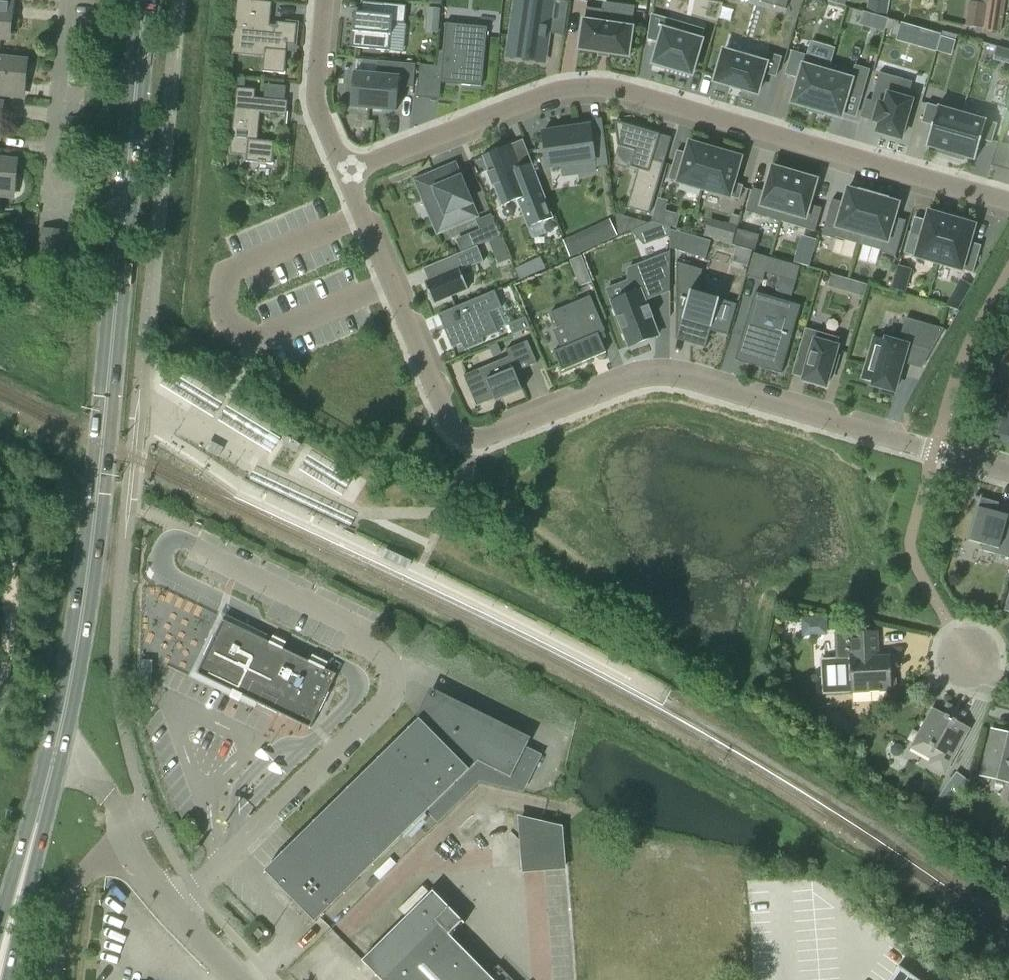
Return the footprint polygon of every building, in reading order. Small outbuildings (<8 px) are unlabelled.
[(297,24),(277,22),(277,26),(269,25),(272,3),(243,0),(237,0),(234,39),(266,42),(263,72),(284,74),(287,44),(295,45),(297,24)] [(509,53),(544,59),(548,33),(564,35),(569,2),(559,0),(552,0),(551,10),(524,6),(522,17),(514,16),(509,53)] [(786,9),(789,0),(756,0),(786,9)] [(805,0),(794,0),(785,30),(795,33),(805,0)] [(983,31),(1000,33),(1006,0),(987,0),(986,4),(969,1),(966,25),(983,28),(983,31)] [(0,53),(2,38),(8,39),(11,4),(0,3),(0,53)] [(355,12),(351,47),(389,51),(392,23),(404,24),(406,6),(382,3),(381,15),(362,13),(355,12)] [(429,29),(442,30),(443,8),(430,7),(429,29)] [(583,20),(578,50),(628,58),(633,28),(601,23),(603,10),(586,8),(584,21),(583,20)] [(886,31),(890,18),(865,11),(862,24),(886,31)] [(651,15),(648,40),(659,43),(653,64),(667,68),(692,75),(702,41),(701,41),(665,30),(668,20),(651,15)] [(445,23),(440,81),(462,83),(462,85),(481,87),(487,27),(445,23)] [(916,46),(936,52),(941,35),(901,23),(896,41),(916,46)] [(995,58),(1008,62),(1008,48),(999,45),(995,58)] [(724,51),(715,82),(730,86),(730,87),(742,90),(757,94),(763,73),(776,77),(781,58),(767,54),(765,63),(724,51)] [(792,52),(785,75),(799,79),(793,100),(791,104),(806,108),(806,109),(816,112),(830,65),(806,58),(807,56),(792,52)] [(22,97),(26,61),(0,59),(0,94),(22,97)] [(354,74),(351,107),(396,112),(399,87),(413,88),(416,65),(378,62),(376,76),(354,74)] [(422,70),(422,75),(435,76),(436,66),(423,65),(422,70)] [(830,65),(816,112),(826,115),(826,114),(841,118),(842,114),(848,93),(862,97),(870,70),(855,66),(853,72),(830,65)] [(871,101),(871,103),(878,105),(874,122),(880,123),(877,132),(901,139),(906,123),(909,124),(912,114),(909,113),(914,93),(910,92),(892,86),(894,77),(879,73),(871,101)] [(287,116),(288,101),(255,98),(256,89),(237,88),(231,154),(247,156),(247,162),(273,164),(275,142),(258,140),(261,113),(287,116)] [(927,104),(922,123),(932,126),(926,147),(937,150),(936,153),(950,157),(962,114),(927,104)] [(962,114),(950,157),(963,161),(964,158),(975,161),(981,140),(992,143),(997,124),(962,114)] [(660,135),(615,122),(618,147),(635,152),(630,168),(638,170),(627,208),(649,215),(664,163),(653,160),(660,135)] [(590,126),(542,133),(547,168),(560,166),(562,166),(578,164),(579,173),(596,171),(590,126)] [(998,142),(993,158),(1003,161),(1008,145),(998,142)] [(672,166),(668,179),(702,189),(714,151),(688,143),(681,168),(672,166)] [(511,146),(482,156),(501,206),(518,201),(528,228),(543,222),(554,218),(532,164),(521,168),(511,146)] [(714,151),(702,189),(739,200),(743,186),(732,183),(739,158),(738,158),(738,155),(725,151),(725,154),(714,151)] [(12,197),(15,162),(0,160),(0,196),(12,197)] [(455,165),(416,181),(438,233),(477,217),(455,165)] [(753,189),(746,212),(780,221),(794,173),(771,166),(763,192),(753,189)] [(794,173),(780,221),(815,232),(822,209),(810,205),(817,179),(794,173)] [(829,204),(820,236),(834,240),(834,238),(857,244),(872,194),(859,191),(859,192),(846,189),(841,207),(829,204)] [(872,194),(857,244),(881,251),(880,253),(894,257),(903,225),(892,222),(898,204),(887,201),(888,199),(872,194)] [(909,233),(903,254),(937,264),(951,215),(939,211),(938,215),(926,212),(920,235),(909,233)] [(951,215),(937,264),(972,274),(978,252),(968,249),(969,244),(974,226),(964,223),(965,219),(951,215)] [(611,223),(575,239),(580,251),(616,235),(611,223)] [(671,237),(671,230),(671,229),(652,223),(651,223),(658,241),(671,237)] [(724,224),(719,241),(731,245),(736,226),(724,223),(724,224)] [(65,265),(68,231),(41,229),(38,262),(65,265)] [(482,230),(468,236),(473,247),(486,241),(482,230)] [(679,243),(677,251),(706,259),(711,241),(682,233),(679,243)] [(492,240),(481,244),(486,257),(497,254),(492,240)] [(425,282),(424,282),(433,304),(435,303),(434,303),(466,290),(467,290),(468,290),(460,271),(459,270),(463,268),(464,270),(483,261),(477,246),(430,266),(435,278),(428,281),(426,282),(425,282)] [(670,252),(660,256),(660,269),(670,269),(670,252)] [(573,258),(582,285),(594,281),(585,254),(573,258)] [(540,258),(530,263),(535,273),(545,269),(540,258)] [(769,258),(765,273),(796,282),(800,267),(769,258)] [(628,296),(612,302),(629,347),(658,336),(651,319),(654,318),(649,306),(646,307),(644,301),(656,296),(656,259),(629,270),(628,296)] [(676,263),(676,317),(691,322),(685,342),(706,348),(712,328),(720,299),(718,299),(696,293),(703,270),(676,263)] [(907,289),(914,269),(902,265),(894,285),(907,289)] [(867,285),(855,281),(851,293),(863,297),(867,285)] [(460,323),(444,329),(452,348),(462,344),(465,351),(484,343),(483,339),(498,333),(490,313),(502,308),(495,291),(454,308),(460,323)] [(745,328),(738,352),(749,356),(748,360),(747,362),(746,364),(769,371),(775,351),(787,355),(791,340),(792,337),(801,306),(783,301),(755,292),(747,320),(745,328)] [(554,312),(550,313),(557,329),(564,326),(571,345),(561,349),(554,352),(562,372),(606,353),(601,340),(598,334),(604,332),(605,331),(601,321),(590,296),(554,312)] [(509,324),(508,324),(509,328),(513,336),(530,328),(526,317),(509,324)] [(867,376),(866,380),(873,382),(873,384),(873,385),(894,392),(903,363),(908,344),(932,351),(944,329),(906,318),(899,343),(886,339),(886,340),(885,341),(878,339),(867,376)] [(805,374),(803,379),(803,380),(826,387),(840,339),(817,332),(814,342),(803,339),(803,338),(793,370),(805,374)] [(510,358),(464,377),(477,407),(493,400),(494,403),(521,392),(520,389),(523,388),(516,372),(537,364),(528,342),(507,351),(510,358)] [(997,435),(999,435),(999,433),(1008,436),(1008,396),(1008,400),(1004,399),(999,417),(1003,418),(998,434),(997,434),(997,435)] [(287,438),(283,445),(296,453),(300,445),(287,438)] [(968,540),(982,545),(981,550),(1008,558),(1008,511),(1007,516),(997,513),(1000,504),(981,499),(968,540)] [(801,616),(801,633),(829,632),(829,615),(801,616)] [(202,663),(316,717),(337,675),(222,620),(202,663)] [(891,656),(879,657),(878,632),(836,634),(837,660),(851,660),(852,693),(892,691),(892,689),(894,688),(897,685),(896,679),(894,677),(891,676),(891,656)] [(423,715),(364,773),(415,824),(427,812),(438,823),(480,781),(524,792),(529,781),(542,756),(526,748),(529,742),(444,700),(444,701),(444,702),(426,719),(424,717),(424,716),(423,715)] [(951,710),(949,710),(948,711),(946,712),(945,713),(944,714),(934,709),(917,740),(937,751),(929,765),(945,774),(970,729),(960,723),(960,722),(961,720),(961,719),(961,717),(960,716),(959,714),(959,713),(958,712),(956,711),(954,710),(953,710),(951,710)] [(993,731),(982,775),(1008,782),(1008,735),(993,731)] [(956,772),(932,806),(946,816),(970,782),(956,772)] [(415,824),(364,773),(279,858),(280,859),(280,858),(283,861),(282,882),(280,885),(279,885),(278,886),(315,923),(415,824)] [(545,872),(566,871),(564,846),(563,826),(544,822),(527,818),(517,816),(518,819),(521,866),(522,873),(524,873),(545,872)] [(1008,870),(995,860),(987,871),(1001,880),(1008,870)] [(449,935),(463,922),(433,892),(430,895),(422,886),(398,909),(406,918),(362,961),(380,979),(493,979),(449,935)] [(253,934),(259,940),(264,935),(258,930),(253,934)] [(884,979),(919,979),(896,964),(884,979)]
